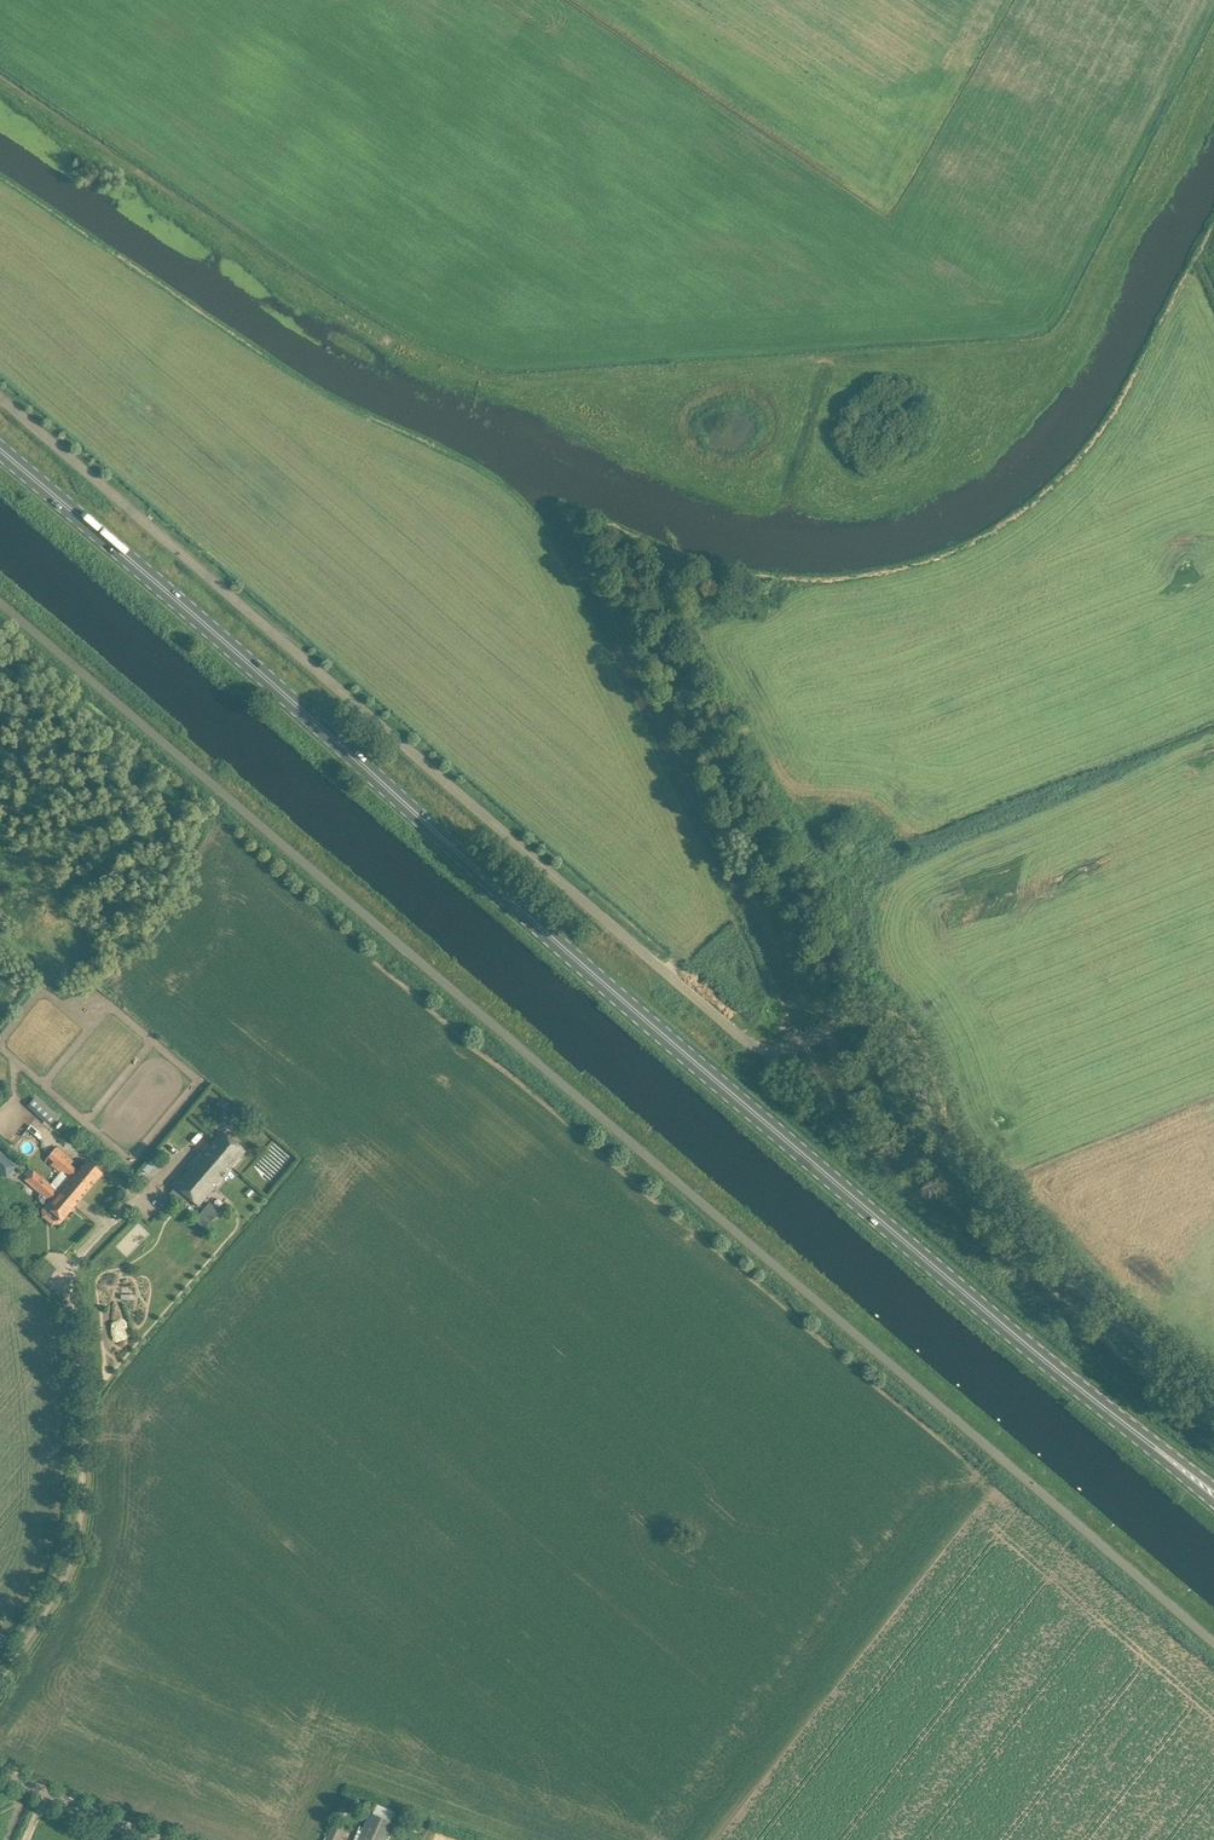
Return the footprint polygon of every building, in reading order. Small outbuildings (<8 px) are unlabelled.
[(246,1151),(232,1139),(223,1131),(168,1195),(192,1217),(246,1151)] [(103,1173),(94,1165),(88,1160),(79,1172),(71,1165),(74,1161),(57,1147),(46,1160),(60,1172),(53,1181),(60,1188),(58,1191),(75,1205),(103,1173)] [(7,1177),(17,1165),(0,1151),(0,1172),(7,1177)] [(58,1191),(34,1171),(22,1162),(16,1170),(27,1180),(41,1192),(39,1195),(39,1197),(39,1199),(40,1200),(42,1203),(45,1206),(62,1221),(75,1205),(58,1191)] [(209,1229),(224,1210),(213,1201),(198,1220),(209,1229)] [(123,1285),(123,1299),(136,1299),(136,1285),(123,1285)] [(390,1821),(394,1813),(376,1805),(373,1814),(371,1813),(361,1835),(359,1839),(385,1839),(393,1823),(390,1821)] [(332,1826),(327,1839),(339,1839),(343,1831),(332,1826)]
